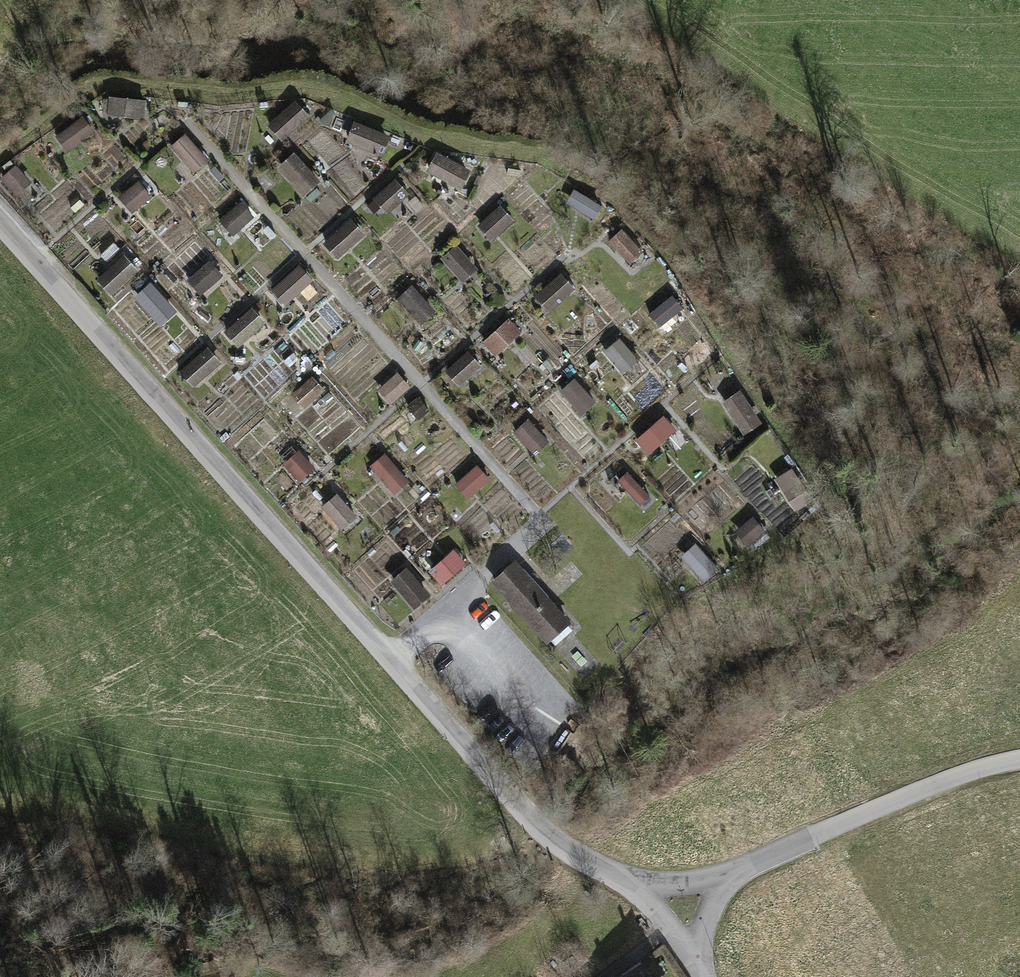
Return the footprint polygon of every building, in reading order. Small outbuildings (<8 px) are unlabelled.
[(147,99),(109,96),(108,115),(145,119),(147,99)] [(310,114),(295,99),(268,125),(284,140),(310,114)] [(94,131),(82,114),(54,134),(67,151),(94,131)] [(384,155),(392,135),(354,121),(347,141),(384,155)] [(171,145),(193,172),(209,160),(186,133),(171,145)] [(320,180),(294,151),(278,166),(304,194),(320,180)] [(472,169),(437,151),(427,170),(462,188),(472,169)] [(32,183),(15,165),(0,179),(17,197),(32,183)] [(408,193),(395,178),(366,204),(375,214),(382,207),(387,212),(408,193)] [(132,212),(151,196),(138,180),(119,197),(132,212)] [(602,205),(574,190),(564,208),(593,223),(602,205)] [(240,201),(219,220),(233,236),(254,217),(240,201)] [(514,220),(500,204),(477,224),(491,240),(514,220)] [(365,234),(350,218),(324,242),(338,258),(365,234)] [(609,241),(631,264),(645,251),(623,228),(609,241)] [(441,257),(462,281),(477,269),(457,244),(441,257)] [(138,270),(124,254),(97,279),(111,294),(138,270)] [(210,260),(187,280),(200,295),(223,275),(210,260)] [(314,280),(299,264),(271,289),(286,306),(314,280)] [(574,289),(561,273),(534,296),(548,311),(574,289)] [(151,284),(137,297),(156,319),(171,306),(151,284)] [(396,299),(421,325),(437,311),(412,285),(396,299)] [(266,322),(251,306),(225,331),(240,347),(266,322)] [(670,336),(690,321),(678,306),(659,322),(670,336)] [(521,332),(508,317),(483,340),(496,355),(521,332)] [(639,360),(619,338),(605,351),(624,373),(639,360)] [(207,347),(179,371),(192,387),(221,363),(207,347)] [(481,365),(467,350),(445,371),(459,386),(481,365)] [(378,389),(390,403),(410,386),(398,372),(378,389)] [(325,389),(313,375),(291,394),(304,408),(325,389)] [(596,401),(574,378),(560,391),(582,415),(596,401)] [(723,402),(743,434),(762,422),(741,390),(723,402)] [(664,415),(636,439),(649,454),(677,429),(664,415)] [(549,442),(528,418),(513,431),(535,455),(549,442)] [(285,464),(299,481),(314,468),(300,451),(285,464)] [(370,466),(394,495),(409,482),(385,454),(370,466)] [(489,479),(476,465),(455,484),(468,499),(489,479)] [(793,467),(775,478),(796,513),(814,502),(793,467)] [(629,472),(619,481),(640,505),(650,497),(629,472)] [(322,506),(341,528),(356,516),(338,493),(322,506)] [(765,531),(752,515),(734,530),(747,546),(765,531)] [(695,543),(681,556),(704,581),(718,569),(695,543)] [(466,564),(453,549),(429,571),(442,585),(466,564)] [(514,561),(492,581),(551,647),(573,627),(514,561)] [(391,581),(414,609),(430,595),(408,567),(391,581)] [(643,957),(616,976),(658,976),(643,957)]
